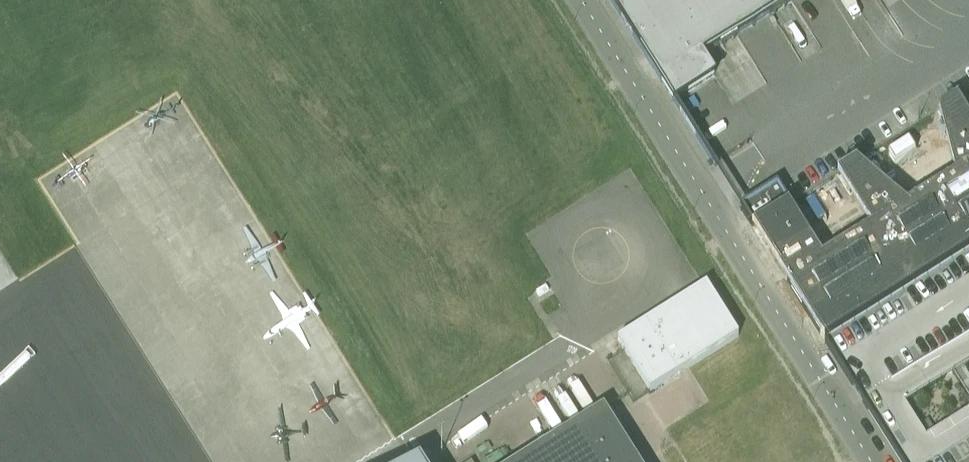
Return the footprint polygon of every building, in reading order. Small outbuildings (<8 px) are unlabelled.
[(672,99),(674,98),(713,75),(702,56),(792,0),(609,0),(672,99)] [(688,92),(679,98),(686,108),(695,103),(688,92)] [(751,227),(824,341),(968,250),(968,116),(958,97),(940,108),(956,174),(905,206),(854,162),(837,173),(871,227),(821,259),(786,205),(751,227)] [(786,205),(789,203),(777,184),(739,207),(751,227),(786,205)] [(824,341),(852,385),(862,402),(900,461),(968,461),(968,250),(824,341)] [(687,367),(737,336),(705,285),(640,326),(618,340),(646,385),(650,391),(687,367)] [(604,409),(519,461),(637,461),(604,409)]
